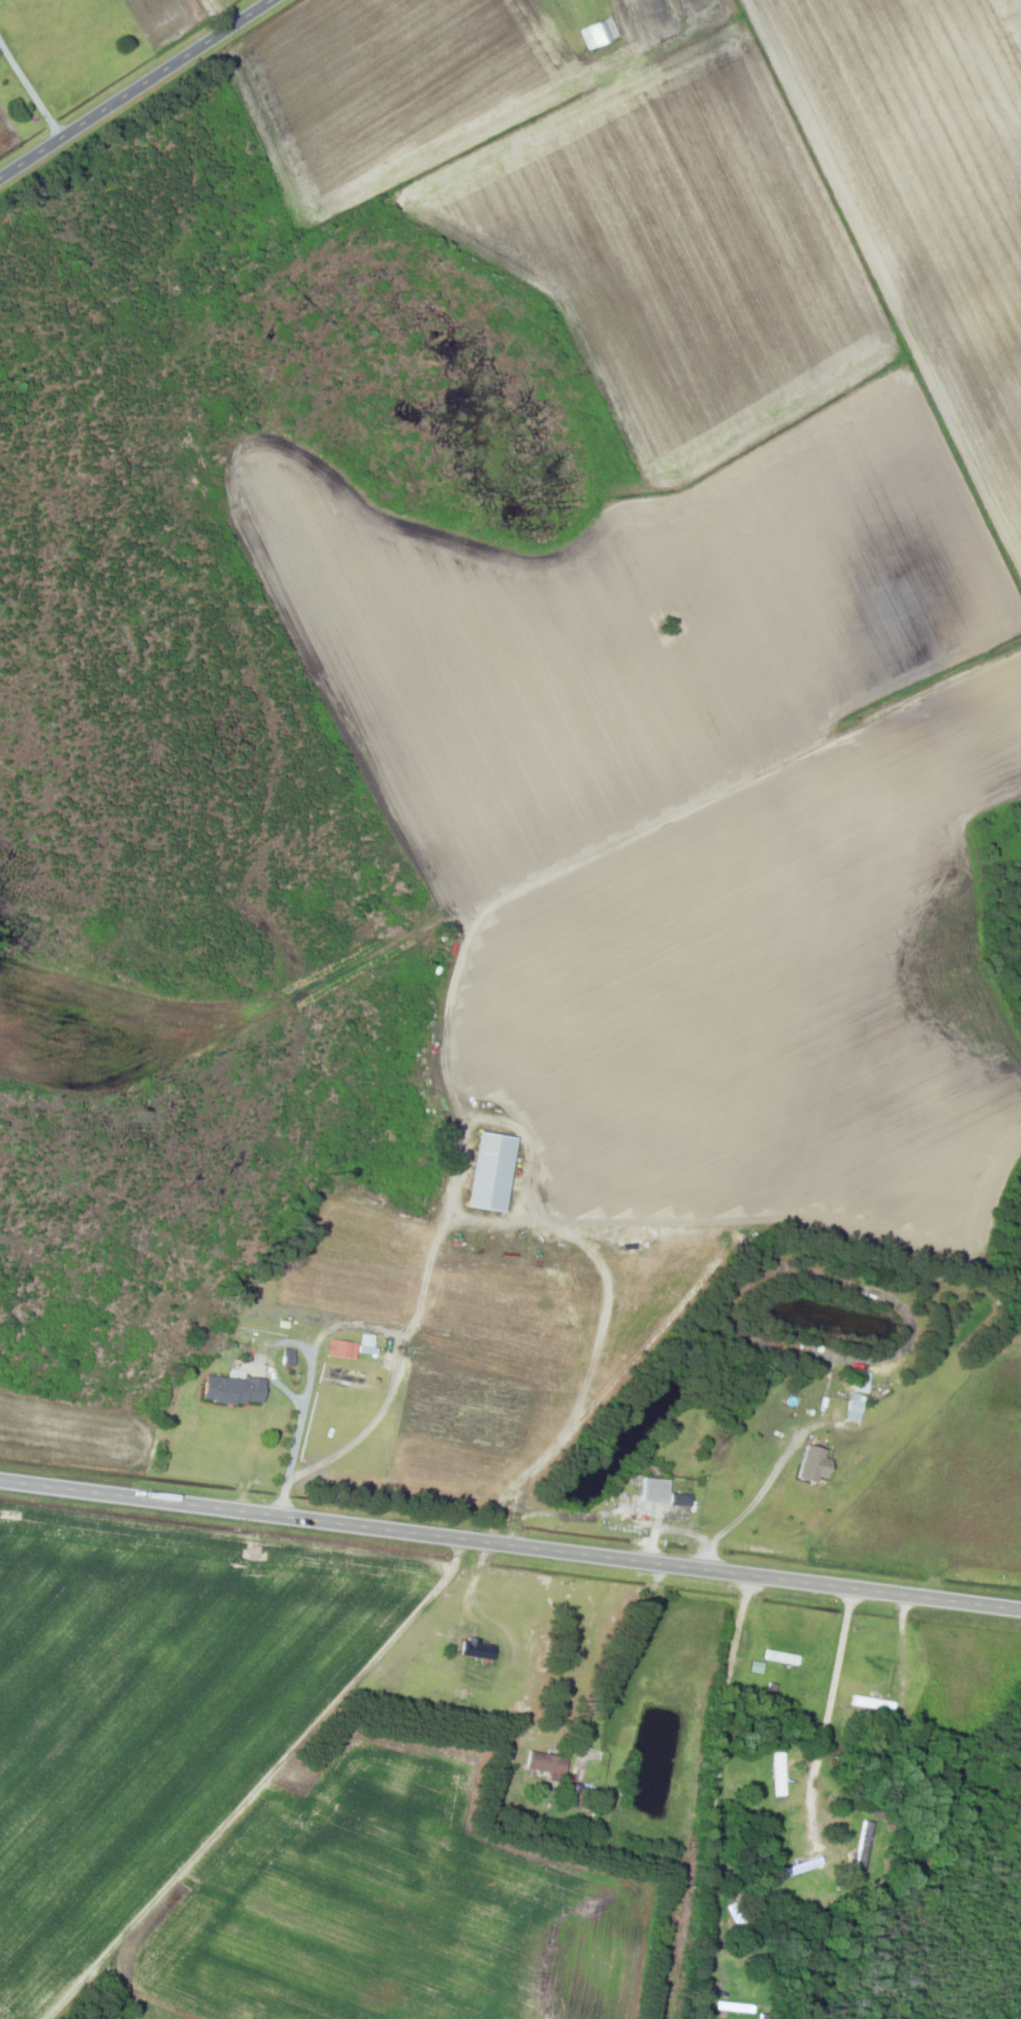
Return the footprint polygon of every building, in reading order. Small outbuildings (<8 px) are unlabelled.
[(619,40),(612,19),(581,28),(588,49),(619,40)] [(469,1206),(506,1211),(517,1137),(480,1131),(469,1206)] [(374,1353),(376,1336),(362,1334),(361,1352),(374,1353)] [(355,1359),(358,1343),(331,1339),(328,1355),(355,1359)] [(266,1380),(207,1374),(204,1400),(263,1406),(266,1380)] [(866,1395),(853,1392),(846,1419),(859,1422),(866,1395)] [(831,1497),(806,1477),(798,1486),(823,1507),(831,1497)] [(642,1502),(692,1505),(692,1495),(670,1493),(670,1480),(643,1478),(642,1502)] [(497,1643),(464,1639),(462,1656),(495,1660),(497,1643)] [(799,1656),(766,1650),(765,1658),(797,1665),(799,1656)] [(895,1704),(853,1695),(852,1705),(893,1713),(895,1704)] [(568,1758),(530,1751),(526,1769),(552,1773),(550,1780),(564,1783),(568,1758)] [(785,1753),(775,1753),(775,1795),(785,1795),(785,1753)] [(590,1787),(568,1782),(564,1806),(585,1811),(590,1787)] [(866,1869),(874,1823),(864,1821),(855,1867),(866,1869)] [(786,1869),(788,1876),(823,1865),(821,1858),(786,1869)] [(746,1942),(754,1938),(737,1903),(729,1907),(746,1942)] [(754,2013),(755,2005),(719,2001),(718,2008),(754,2013)]
